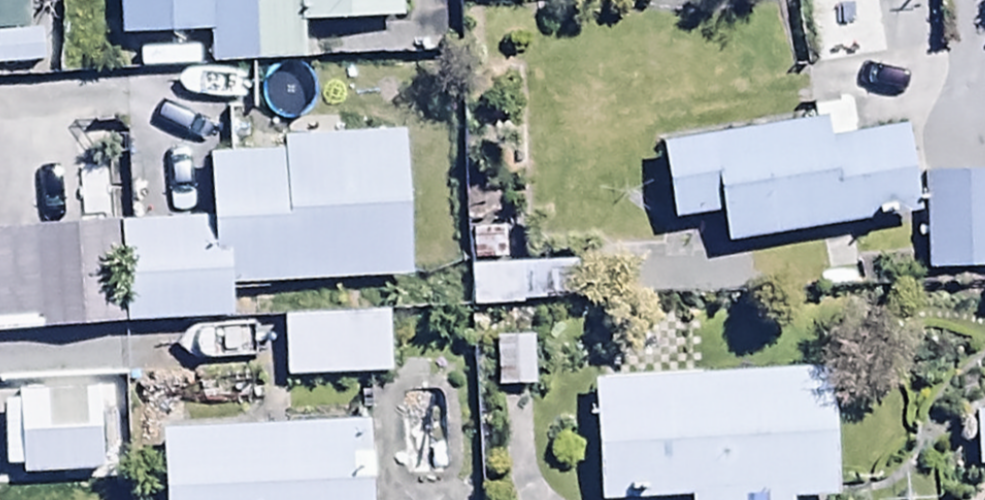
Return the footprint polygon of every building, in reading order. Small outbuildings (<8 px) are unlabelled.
[(44,68),(42,32),(27,33),(26,0),(0,0),(0,70),(44,68)] [(401,0),(118,0),(120,41),(210,37),(211,69),(303,66),(302,26),(402,22),(401,0)] [(718,217),(724,250),(915,215),(900,132),(854,140),(847,102),(808,109),(811,125),(659,152),(672,226),(718,217)] [(230,288),(409,284),(406,137),(281,139),(282,156),(208,158),(210,223),(0,227),(0,335),(231,329),(230,288)] [(926,177),(922,273),(984,275),(984,179),(926,177)] [(466,235),(469,313),(612,306),(611,262),(518,265),(517,233),(466,235)] [(387,315),(281,320),(284,384),(390,379),(387,315)] [(498,393),(535,391),(532,340),(495,342),(498,393)] [(12,358),(16,440),(103,435),(98,354),(12,358)] [(594,385),(599,499),(835,499),(829,374),(594,385)] [(364,386),(160,394),(165,499),(369,499),(364,386)] [(975,414),(976,470),(984,470),(984,414),(975,414)]
